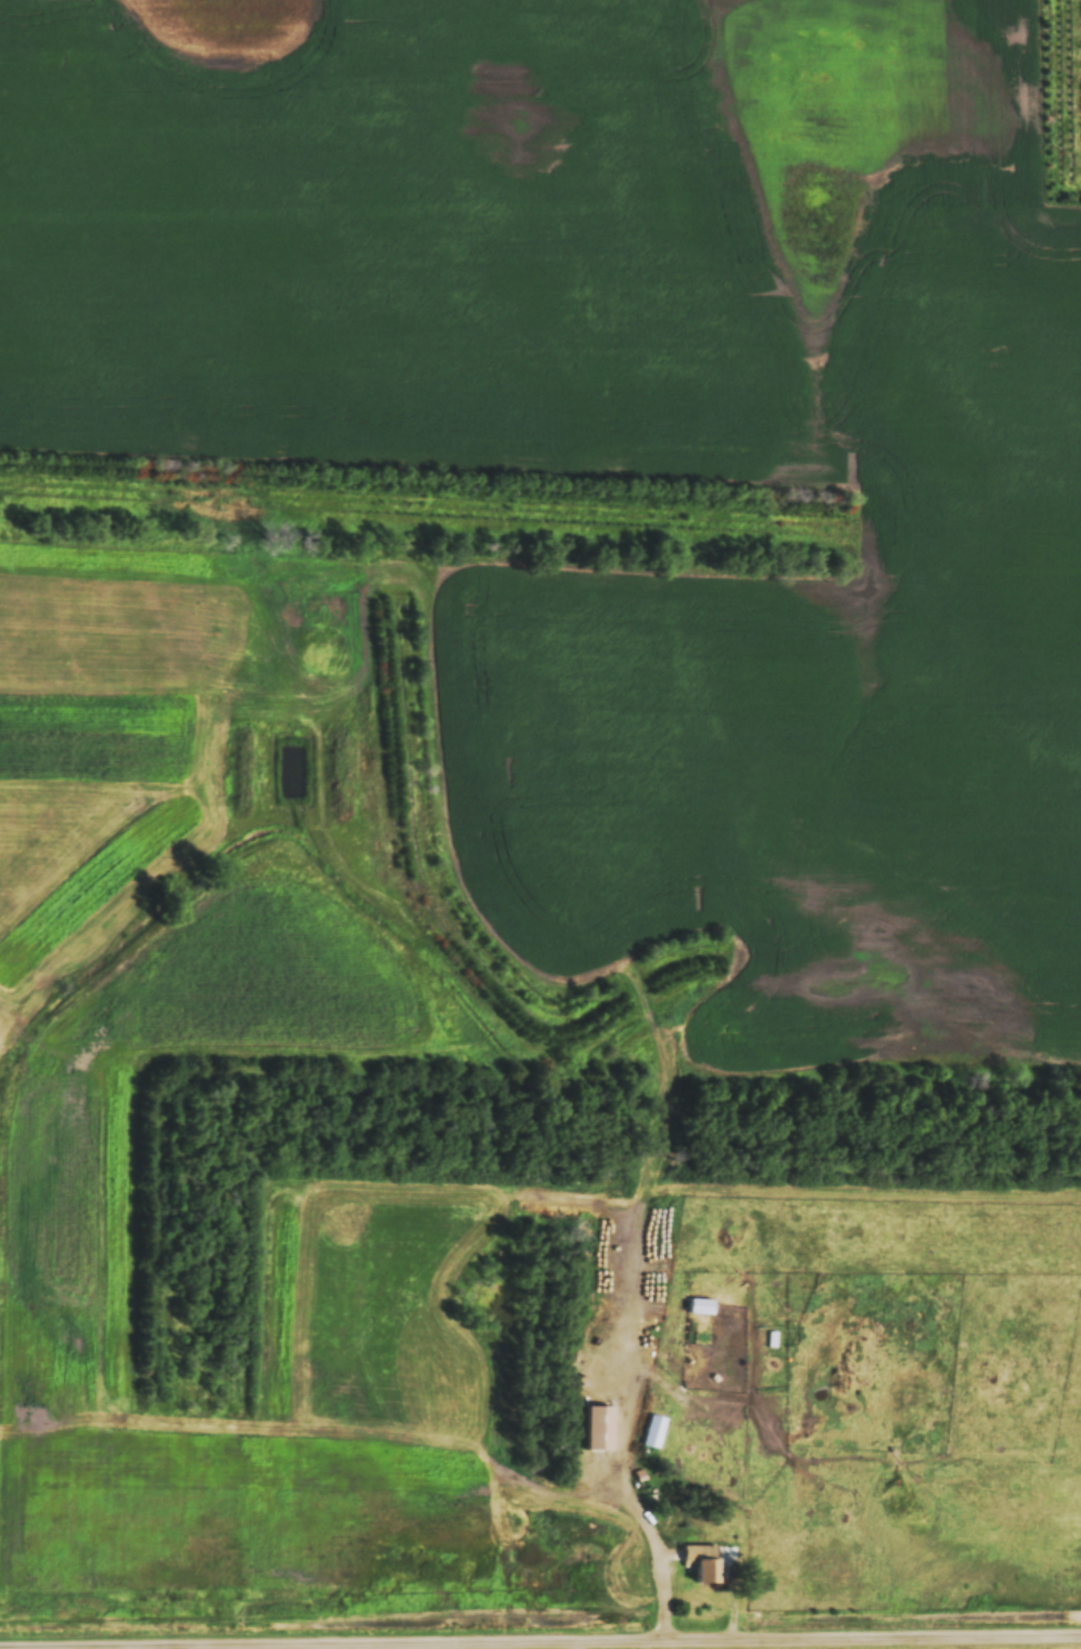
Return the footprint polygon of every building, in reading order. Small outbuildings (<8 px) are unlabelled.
[(712,1298),(688,1298),(688,1314),(712,1314),(712,1298)] [(609,1449),(609,1405),(583,1405),(583,1449),(609,1449)] [(657,1449),(665,1418),(649,1413),(640,1445),(657,1449)] [(692,1567),(692,1585),(715,1585),(715,1545),(682,1545),(682,1567),(692,1567)]
